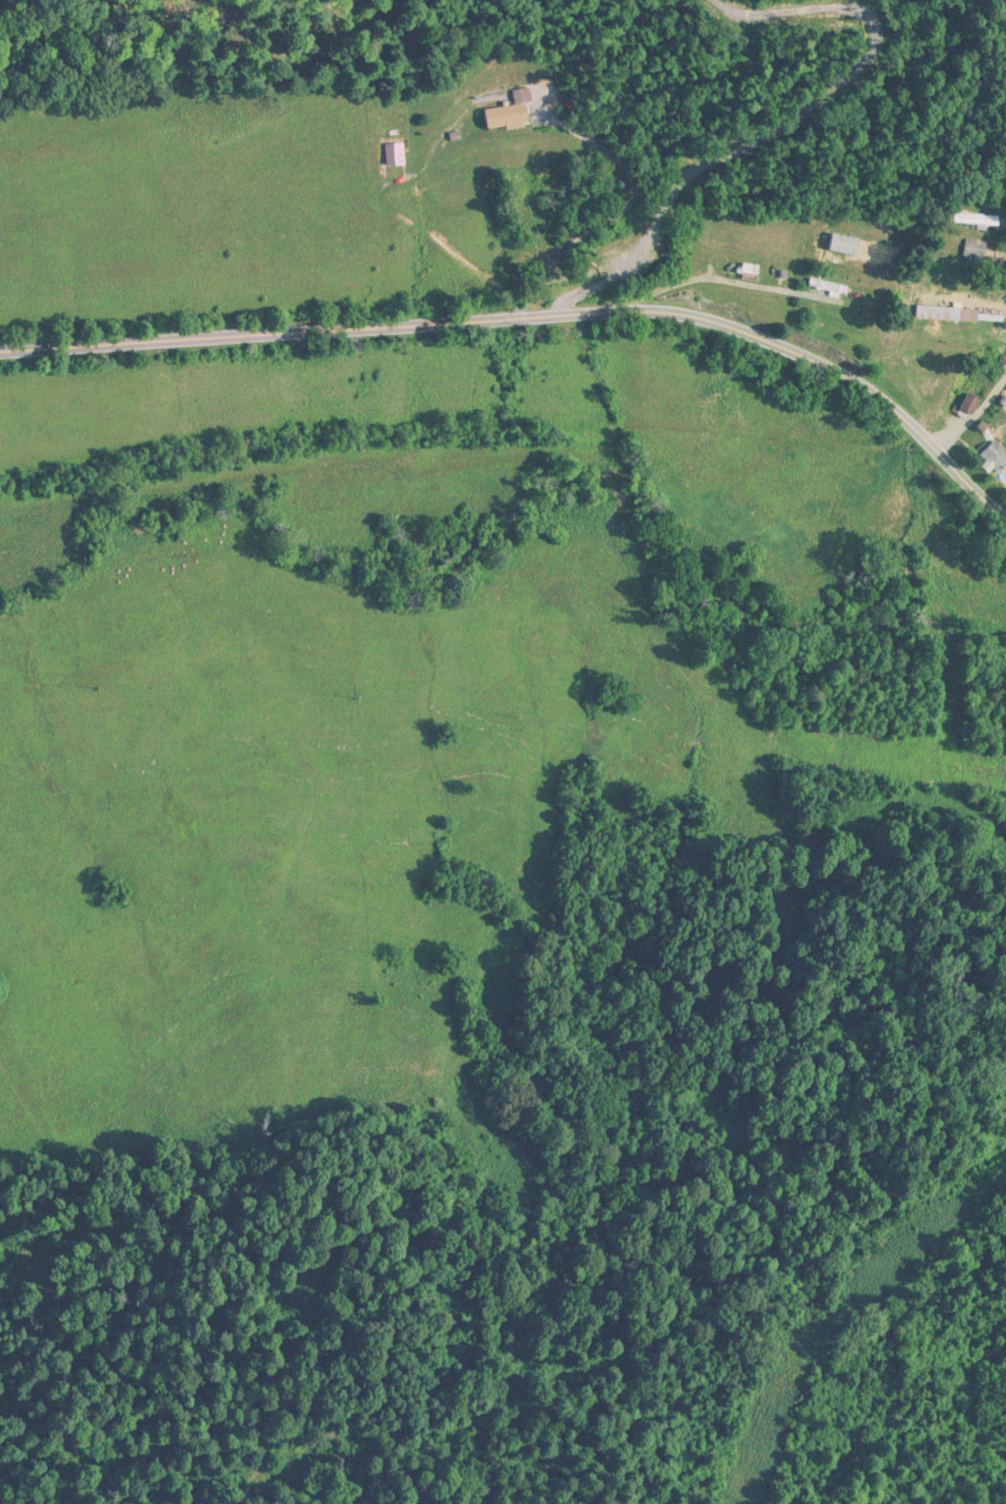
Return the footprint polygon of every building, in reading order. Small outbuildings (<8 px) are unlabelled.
[(516,106),(486,110),(489,132),(533,126),(528,89),(514,91),(516,106)] [(958,227),(1001,227),(1001,216),(958,216),(958,227)] [(830,253),(860,257),(862,239),(832,235),(830,253)] [(1001,265),(1001,243),(964,243),(964,265),(1001,265)] [(761,267),(744,265),(743,281),(759,282),(761,267)] [(961,409),(973,416),(981,402),(969,395),(961,409)] [(1005,469),(1005,453),(995,443),(980,458),(999,476),(1005,469)]
